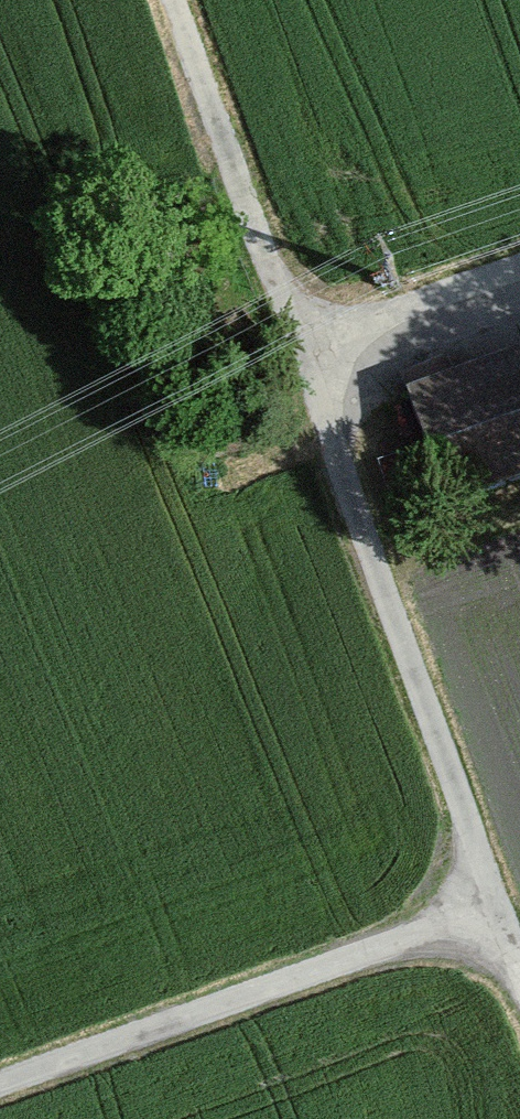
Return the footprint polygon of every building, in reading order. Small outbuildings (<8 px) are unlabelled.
[(376,392),(420,523),(519,490),(519,344),(376,392)]
